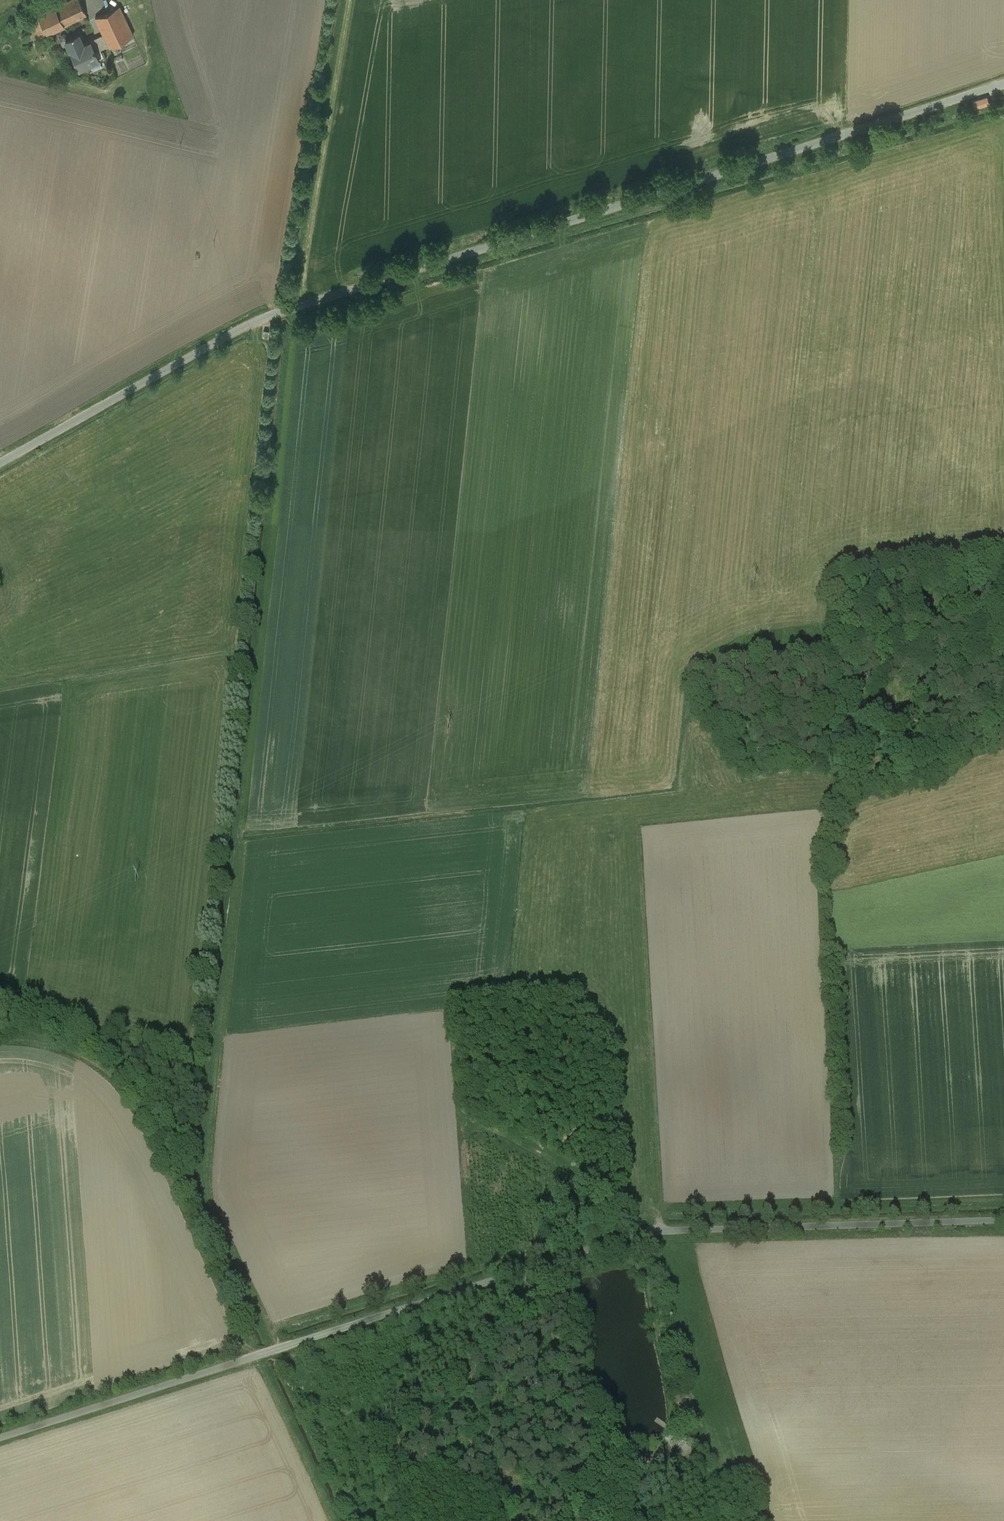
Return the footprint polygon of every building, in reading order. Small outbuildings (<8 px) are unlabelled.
[(32,19),(41,38),(87,15),(80,0),(72,0),(32,19)] [(119,7),(96,18),(104,34),(109,45),(110,47),(134,36),(119,7)] [(79,34),(66,41),(79,69),(90,64),(89,63),(98,59),(98,60),(100,59),(96,51),(91,41),(90,42),(84,45),(79,34)] [(104,34),(90,40),(90,42),(91,41),(96,51),(109,45),(104,34)] [(118,63),(122,60),(127,71),(147,61),(138,43),(114,54),(118,63)] [(988,96),(972,101),(975,109),(990,104),(988,96)]
